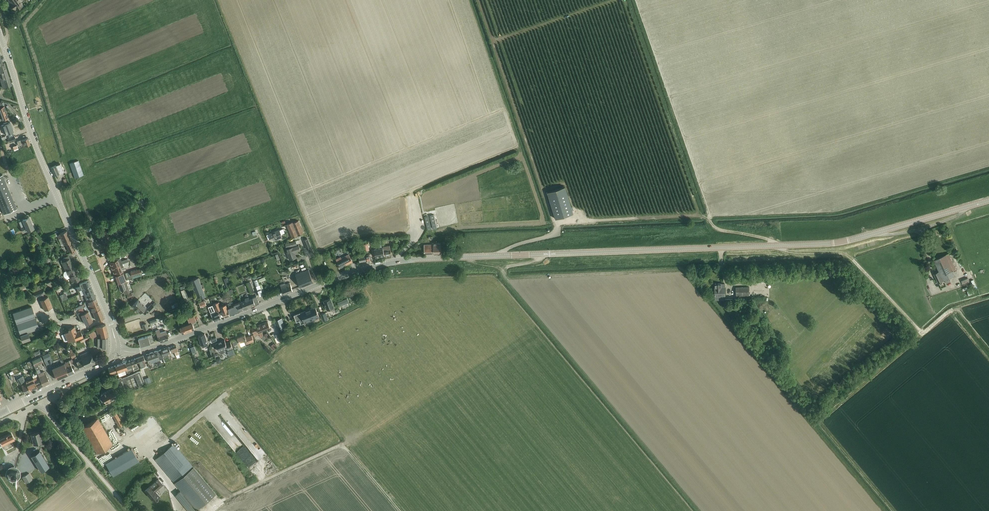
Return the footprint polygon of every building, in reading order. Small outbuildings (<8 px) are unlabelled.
[(20,7),(22,5),(19,0),(9,0),(10,2),(10,3),(15,9),(16,10),(20,7)] [(7,70),(0,72),(0,79),(3,88),(6,86),(11,85),(7,70)] [(2,120),(3,120),(3,119),(8,118),(4,106),(0,107),(0,114),(1,118),(0,118),(0,121),(2,120)] [(5,136),(1,137),(2,139),(7,137),(7,138),(14,135),(12,131),(13,131),(10,122),(8,122),(7,121),(3,123),(4,124),(1,125),(5,136)] [(28,137),(23,139),(17,141),(18,145),(21,144),(22,147),(30,144),(28,137)] [(74,178),(79,176),(83,175),(78,160),(69,163),(74,178)] [(54,175),(59,173),(58,170),(64,168),(62,162),(55,165),(51,167),(54,175)] [(17,208),(2,174),(0,175),(0,205),(3,214),(17,208)] [(555,218),(573,213),(565,187),(547,192),(555,218)] [(23,232),(29,230),(34,228),(29,216),(23,219),(25,224),(21,226),(23,232)] [(303,233),(298,220),(293,222),(292,221),(287,224),(292,237),(303,233)] [(102,244),(106,242),(111,239),(104,229),(96,234),(102,244)] [(272,241),(282,237),(279,229),(269,233),(272,241)] [(74,249),(71,240),(66,230),(62,232),(60,233),(60,234),(57,236),(61,244),(65,243),(69,251),(74,249)] [(296,241),(288,243),(285,244),(287,249),(286,249),(289,259),(296,257),(294,252),(300,250),(298,245),(297,245),(296,241)] [(433,253),(440,252),(440,242),(431,242),(431,244),(424,244),(424,253),(433,252),(433,253)] [(391,255),(389,245),(383,246),(383,247),(384,256),(391,255)] [(375,257),(384,256),(383,247),(374,249),(375,257)] [(359,262),(366,260),(364,252),(358,253),(359,262)] [(949,281),(948,278),(955,275),(953,271),(956,269),(951,258),(949,253),(934,260),(939,271),(934,273),(938,282),(944,279),(946,283),(949,281)] [(352,261),(348,254),(341,258),(341,256),(335,259),(340,268),(352,261)] [(63,272),(74,267),(68,255),(63,258),(60,260),(61,262),(65,270),(63,271),(64,272),(63,272)] [(110,262),(109,262),(111,266),(116,264),(117,266),(120,264),(122,263),(128,261),(127,258),(121,261),(120,258),(118,259),(117,259),(115,259),(115,258),(110,260),(110,262)] [(116,264),(111,266),(114,274),(122,270),(121,267),(123,266),(122,263),(120,264),(117,266),(116,264)] [(63,274),(63,276),(64,277),(66,277),(66,279),(69,278),(71,282),(75,280),(76,281),(80,279),(74,267),(63,272),(63,273),(63,274)] [(132,276),(141,273),(140,268),(130,271),(132,275),(126,277),(127,279),(132,278),(132,276)] [(300,287),(313,281),(308,269),(295,274),(300,287)] [(126,280),(125,277),(123,272),(115,275),(120,290),(124,289),(126,293),(129,292),(126,281),(129,280),(129,279),(126,280)] [(206,297),(204,292),(203,290),(202,288),(198,277),(190,280),(194,291),(196,296),(200,294),(201,299),(206,297)] [(90,285),(88,280),(80,283),(79,283),(80,285),(77,287),(75,287),(77,290),(79,289),(90,285)] [(290,282),(282,285),(282,284),(280,285),(282,289),(282,290),(283,294),(292,291),(292,289),(291,286),(290,283),(290,282)] [(714,283),(715,288),(714,288),(714,296),(715,296),(715,299),(721,299),(721,298),(725,297),(725,287),(720,287),(720,286),(721,286),(721,283),(714,283)] [(87,301),(95,297),(90,285),(79,289),(81,294),(84,293),(87,301)] [(45,292),(42,286),(37,288),(36,287),(32,288),(36,296),(45,292)] [(736,295),(749,295),(748,287),(736,287),(736,295)] [(177,318),(188,314),(187,313),(190,312),(191,309),(184,289),(181,290),(188,309),(175,314),(177,318)] [(249,299),(247,294),(245,295),(246,297),(245,298),(245,300),(242,301),(244,309),(259,303),(256,296),(252,297),(253,298),(249,299)] [(44,310),(52,306),(48,296),(40,299),(44,310)] [(104,318),(100,308),(95,297),(87,301),(92,312),(94,316),(96,319),(98,319),(98,320),(104,318)] [(335,309),(334,307),(332,302),(330,298),(324,300),(326,305),(325,305),(326,308),(327,308),(327,309),(331,308),(332,310),(335,309)] [(140,312),(143,309),(146,306),(138,299),(132,305),(140,312)] [(155,306),(157,304),(155,301),(152,304),(151,303),(147,308),(151,312),(155,307),(155,306)] [(224,305),(221,307),(219,301),(213,304),(216,312),(221,309),(224,317),(230,314),(226,305),(224,305)] [(244,309),(242,301),(234,304),(234,303),(233,301),(227,303),(229,307),(228,308),(230,314),(244,309)] [(218,311),(215,312),(212,305),(208,307),(209,309),(210,312),(214,321),(221,318),(218,311)] [(16,323),(35,317),(31,306),(13,313),(16,323)] [(315,306),(294,314),(297,321),(300,320),(301,324),(319,317),(317,311),(315,306)] [(80,313),(77,314),(80,319),(83,318),(85,324),(92,320),(88,311),(84,313),(84,311),(80,313)] [(182,333),(194,329),(192,323),(196,321),(194,316),(188,318),(190,323),(180,327),(182,333)] [(22,341),(30,338),(28,334),(31,333),(30,331),(39,328),(35,317),(16,323),(22,341)] [(278,331),(285,328),(282,318),(274,321),(278,331)] [(258,331),(261,330),(270,326),(268,321),(255,326),(258,331)] [(108,336),(105,324),(95,326),(97,333),(100,332),(102,337),(108,336)] [(70,340),(75,338),(75,340),(83,337),(80,329),(76,331),(74,326),(68,328),(69,330),(64,332),(68,340),(70,340)] [(258,331),(255,326),(251,328),(254,333),(255,333),(256,335),(259,334),(261,337),(262,336),(263,339),(266,338),(265,335),(263,336),(261,330),(258,331)] [(160,331),(159,329),(155,330),(159,342),(168,339),(165,330),(160,331)] [(208,344),(204,333),(198,335),(202,346),(208,344)] [(140,345),(150,343),(153,342),(151,334),(138,338),(140,345)] [(246,337),(245,334),(237,337),(239,342),(244,340),(245,344),(254,341),(251,335),(246,337)] [(107,347),(107,338),(98,338),(97,347),(107,347)] [(226,343),(225,339),(215,343),(218,351),(219,350),(221,353),(225,352),(224,349),(227,348),(228,350),(233,348),(230,341),(226,343)] [(178,352),(177,349),(175,345),(170,347),(171,351),(174,350),(175,353),(178,352)] [(163,357),(171,354),(168,346),(160,349),(163,357)] [(163,357),(160,349),(156,350),(146,354),(148,358),(149,362),(162,357),(163,357)] [(95,363),(93,358),(90,351),(80,356),(81,359),(77,360),(76,358),(75,358),(80,369),(95,363)] [(139,366),(146,364),(144,360),(145,360),(145,359),(143,355),(136,357),(137,362),(139,366)] [(36,370),(38,369),(40,368),(38,364),(43,362),(41,356),(32,360),(36,370)] [(135,358),(130,360),(131,365),(133,368),(138,366),(137,362),(135,358)] [(69,374),(74,372),(72,367),(71,365),(74,364),(72,359),(65,362),(65,363),(64,363),(65,366),(69,374)] [(127,368),(127,367),(127,366),(125,361),(121,363),(108,367),(108,369),(109,372),(110,373),(113,372),(116,371),(117,372),(118,372),(118,374),(125,372),(124,369),(127,368)] [(57,379),(69,374),(65,366),(64,363),(52,368),(57,379)] [(44,373),(43,370),(40,372),(37,373),(39,376),(43,385),(49,382),(45,373),(44,373)] [(25,393),(29,390),(26,382),(22,376),(23,375),(22,371),(15,374),(19,384),(23,382),(24,384),(22,386),(23,388),(25,393)] [(37,387),(43,385),(39,376),(33,379),(37,387)] [(29,390),(37,387),(33,379),(26,382),(29,390)] [(106,403),(110,400),(117,396),(116,393),(119,391),(116,386),(101,394),(102,396),(99,397),(102,402),(105,401),(106,403)] [(123,424),(116,412),(113,413),(113,412),(111,413),(121,430),(124,429),(121,425),(123,424)] [(97,452),(112,444),(97,417),(82,426),(97,452)] [(145,424),(143,419),(133,424),(136,430),(145,424)] [(156,431),(166,425),(163,421),(153,427),(156,431)] [(33,444),(43,442),(40,432),(44,431),(43,429),(38,430),(39,431),(30,434),(33,444)] [(10,441),(14,439),(11,433),(0,439),(3,445),(10,441)] [(193,467),(192,465),(174,444),(155,459),(174,482),(174,483),(197,510),(216,494),(194,466),(193,467)] [(113,476),(139,461),(131,448),(105,463),(113,476)] [(48,470),(51,468),(39,450),(31,455),(41,471),(44,469),(45,472),(48,470)] [(29,473),(22,477),(26,483),(32,479),(29,473)] [(155,481),(145,490),(154,501),(160,496),(156,491),(163,485),(159,479),(155,481)]
